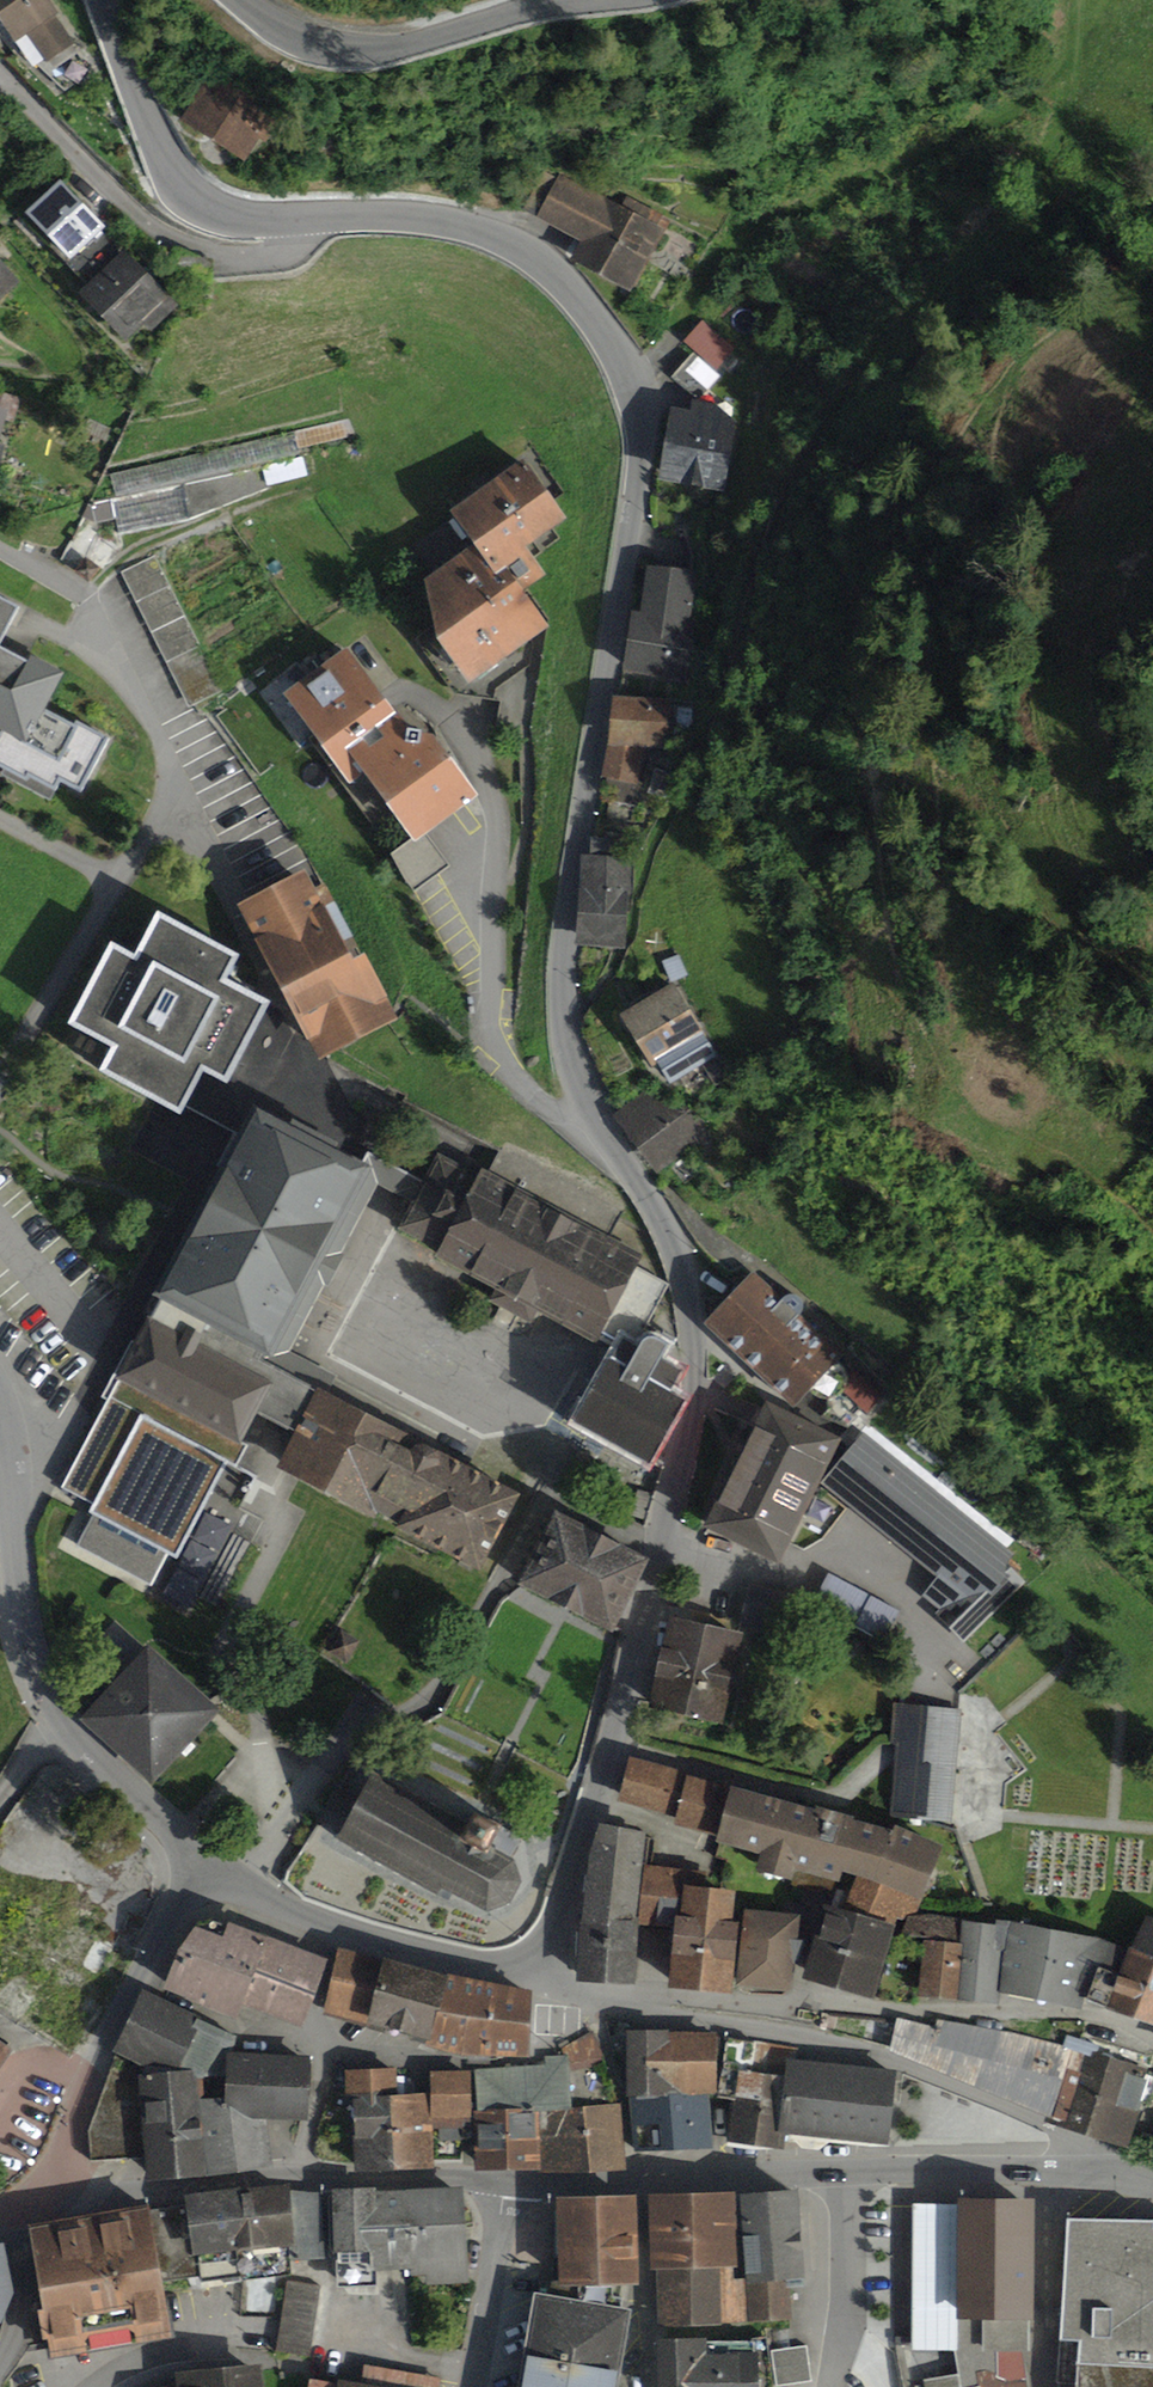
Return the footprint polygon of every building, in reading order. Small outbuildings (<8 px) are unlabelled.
[(17,43),(28,36),(47,64),(76,44),(57,15),(59,13),(50,0),(0,0),(0,18),(17,43)] [(213,71),(181,122),(245,161),(277,110),(213,71)] [(666,230),(560,173),(536,218),(582,244),(573,261),(632,293),(666,230)] [(107,227),(62,180),(24,216),(71,261),(107,227)] [(182,305),(125,250),(80,295),(127,342),(144,325),(153,334),(182,305)] [(19,283),(0,259),(0,299),(19,283)] [(733,352),(701,323),(684,340),(697,351),(716,369),(733,352)] [(716,369),(697,351),(671,377),(695,398),(692,413),(731,420),(733,411),(710,390),(724,377),(716,369)] [(0,409),(0,441),(9,412),(0,409)] [(692,413),(673,409),(659,481),(726,494),(740,422),(731,420),(692,413)] [(295,433),(110,475),(115,499),(300,457),(295,433)] [(474,547),(425,582),(438,643),(469,685),(547,629),(522,594),(546,577),(526,550),(567,521),(524,462),(451,515),(474,547)] [(179,487),(112,501),(119,532),(185,518),(179,487)] [(89,585),(121,546),(97,526),(82,518),(73,540),(58,556),(89,585)] [(154,556),(122,572),(188,708),(223,691),(154,556)] [(703,574),(648,566),(642,614),(632,613),(624,673),(688,682),(703,574)] [(20,608),(0,597),(0,645),(20,608)] [(45,709),(64,673),(31,655),(27,661),(0,646),(0,727),(5,730),(27,741),(45,709)] [(412,732),(348,646),(281,695),(350,788),(365,777),(416,846),(480,799),(436,738),(412,732)] [(673,699),(614,698),(603,778),(607,779),(606,790),(617,792),(616,804),(644,805),(646,784),(640,783),(645,749),(669,748),(673,699)] [(5,730),(0,739),(0,767),(24,779),(26,776),(53,791),(59,780),(79,791),(108,738),(74,719),(72,724),(45,709),(27,741),(5,730)] [(591,856),(580,855),(575,948),(628,951),(633,859),(624,858),(625,840),(592,838),(591,856)] [(307,871),(239,906),(317,1060),(399,1020),(367,956),(354,962),(307,871)] [(119,1048),(105,1074),(183,1113),(208,1062),(233,1077),(273,999),(228,979),(241,956),(160,915),(140,959),(115,945),(74,1026),(119,1048)] [(675,983),(619,1015),(652,1070),(660,1065),(672,1086),(720,1057),(675,983)] [(647,1089),(613,1116),(657,1176),(711,1128),(687,1104),(679,1110),(647,1089)] [(295,1435),(318,1391),(272,1367),(374,1168),(363,1162),(256,1108),(60,1491),(92,1507),(87,1515),(90,1517),(74,1548),(152,1587),(169,1554),(178,1559),(227,1463),(236,1468),(248,1445),(244,1443),(258,1416),(295,1435)] [(415,1202),(400,1231),(440,1252),(435,1260),(495,1291),(489,1303),(533,1324),(538,1314),(599,1346),(605,1334),(634,1348),(666,1284),(638,1268),(643,1256),(611,1238),(625,1213),(505,1148),(490,1174),(481,1170),(480,1173),(440,1154),(425,1183),(415,1202)] [(415,1202),(425,1183),(368,1152),(363,1162),(374,1168),(272,1367),(318,1391),(329,1396),(338,1376),(291,1352),(320,1300),(381,1185),(415,1202)] [(754,1273),(705,1326),(794,1409),(810,1393),(819,1399),(828,1401),(836,1399),(843,1393),(847,1385),(848,1377),(844,1368),(839,1362),(844,1357),(800,1316),(804,1307),(801,1299),(791,1295),(783,1300),(754,1273)] [(637,1353),(620,1344),(574,1424),(651,1465),(687,1401),(673,1394),(684,1374),(662,1361),(669,1346),(661,1341),(656,1338),(651,1338),(645,1340),(641,1344),(637,1353)] [(318,1391),(295,1435),(278,1469),(377,1520),(379,1515),(399,1525),(396,1531),(482,1575),(521,1497),(422,1447),(416,1444),(417,1441),(329,1396),(318,1391)] [(841,1440),(767,1405),(707,1534),(781,1568),(841,1440)] [(866,1432),(825,1486),(937,1578),(920,1598),(954,1625),(950,1630),(965,1643),(1026,1580),(1008,1564),(1016,1555),(866,1432)] [(651,1561),(556,1513),(519,1588),(614,1636),(618,1629),(651,1561)] [(885,1605),(834,1579),(822,1602),(873,1628),(885,1605)] [(749,1585),(742,1616),(773,1624),(781,1593),(749,1585)] [(744,1634),(669,1617),(649,1708),(725,1725),(744,1634)] [(150,1646),(80,1720),(152,1787),(221,1712),(150,1646)] [(962,1711),(895,1705),(892,1745),(896,1745),(890,1815),(953,1821),(962,1711)] [(689,1773),(630,1757),(618,1802),(676,1818),(688,1777),(689,1773)] [(469,1822),(372,1772),(335,1844),(438,1896),(441,1889),(489,1914),(512,1905),(522,1885),(515,1861),(513,1860),(525,1836),(475,1810),(469,1822)] [(731,1788),(688,1777),(676,1818),(674,1826),(719,1838),(731,1788)] [(821,1813),(731,1788),(719,1838),(717,1845),(760,1857),(756,1872),(793,1883),(796,1872),(841,1884),(844,1874),(857,1878),(844,1910),(896,1926),(905,1929),(909,1917),(918,1916),(943,1847),(895,1827),(893,1833),(854,1822),(855,1818),(822,1810),(821,1813)] [(648,1834),(600,1826),(589,1858),(578,1983),(636,1986),(639,1927),(674,1931),(676,1917),(680,1917),(682,1900),(675,1869),(645,1866),(648,1834)] [(676,1917),(674,1931),(669,1989),(733,1995),(739,1924),(734,1924),(737,1892),(683,1887),(682,1900),(680,1917),(676,1917)] [(844,1910),(827,1905),(803,1980),(875,2001),(896,1926),(844,1910)] [(138,1959),(55,1906),(16,1967),(20,1970),(9,1987),(26,1998),(12,2020),(73,2059),(138,1959)] [(801,1916),(746,1911),(737,1988),(793,1994),(796,1967),(805,1941),(799,1942),(801,1916)] [(962,1944),(962,1920),(937,1916),(918,1916),(909,1917),(905,1929),(910,1938),(924,1941),(962,1944)] [(1130,1950),(1109,2010),(1152,2027),(1152,1919),(1147,1916),(1132,1950),(1130,1950)] [(998,1927),(962,1920),(962,1944),(957,2001),(999,2005),(1000,1992),(1005,1953),(997,1951),(998,1927)] [(997,1951),(1005,1953),(1000,1992),(1083,2010),(1085,1999),(1109,2007),(1130,1950),(1098,1937),(998,1921),(998,1927),(997,1951)] [(224,1939),(197,1930),(179,1953),(162,1991),(238,2021),(243,2007),(304,2029),(329,1961),(230,1925),(224,1939)] [(962,1944),(924,1941),(920,1998),(957,2001),(962,1944)] [(448,1976),(339,1949),(324,2016),(427,2043),(426,2050),(530,2060),(533,1993),(448,1976)] [(93,2160),(144,2158),(147,2183),(210,2178),(200,2101),(226,2099),(227,2054),(234,2054),(242,2037),(143,1992),(114,2051),(119,2054),(89,2132),(93,2160)] [(936,2027),(898,2019),(890,2053),(1052,2119),(1053,2115),(1074,2048),(1065,2046),(938,2020),(936,2027)] [(593,2030),(562,2048),(567,2056),(570,2056),(571,2072),(613,2063),(593,2030)] [(670,2031),(627,2032),(627,2099),(631,2099),(710,2096),(718,2096),(718,2034),(670,2034),(670,2031)] [(1068,2035),(1065,2046),(1074,2048),(1053,2115),(1068,2122),(1066,2129),(1129,2151),(1152,2056),(1068,2035)] [(755,2044),(729,2040),(718,2099),(732,2102),(728,2145),(779,2150),(781,2135),(787,2060),(799,2061),(801,2050),(756,2041),(755,2044)] [(0,2041),(0,2071),(14,2050),(0,2041)] [(234,2054),(227,2054),(226,2099),(200,2101),(210,2178),(274,2169),(269,2124),(309,2122),(312,2058),(234,2054)] [(546,2065),(475,2070),(477,2113),(474,2112),(476,2172),(628,2172),(622,2104),(573,2108),(571,2072),(570,2056),(567,2056),(545,2057),(546,2065)] [(799,2061),(787,2060),(781,2135),(890,2146),(897,2073),(799,2061)] [(398,2068),(346,2071),(347,2101),(352,2101),(356,2174),(435,2171),(434,2129),(463,2129),(463,2119),(472,2119),(471,2071),(430,2072),(431,2094),(399,2096),(398,2068)] [(714,2149),(710,2096),(631,2099),(636,2155),(714,2149)] [(291,2186),(185,2198),(186,2203),(151,2210),(164,2283),(200,2278),(202,2283),(241,2279),(242,2282),(291,2276),(291,2262),(328,2260),(324,2193),(291,2190),(291,2186)] [(377,2188),(332,2190),(337,2290),(378,2288),(378,2274),(406,2273),(406,2278),(428,2277),(428,2286),(469,2284),(464,2188),(378,2192),(377,2188)] [(800,2192),(741,2197),(746,2278),(749,2323),(794,2319),(790,2282),(807,2280),(800,2192)] [(736,2194),(649,2197),(651,2273),(657,2273),(657,2328),(749,2323),(746,2278),(734,2279),(733,2269),(739,2268),(736,2194)] [(638,2198),(557,2200),(560,2290),(578,2290),(578,2302),(624,2310),(625,2298),(622,2298),(623,2288),(641,2288),(638,2198)] [(955,2351),(959,2374),(962,2386),(980,2386),(978,2374),(988,2371),(1008,2383),(1027,2382),(1025,2353),(1031,2352),(1031,2322),(1035,2321),(1036,2201),(959,2201),(959,2206),(914,2206),(913,2351),(955,2351)] [(150,2208),(28,2230),(43,2312),(38,2313),(43,2344),(49,2343),(52,2360),(174,2338),(164,2283),(151,2210),(150,2208)] [(1068,2222),(1061,2342),(1079,2344),(1076,2386),(1152,2386),(1152,2223),(1068,2222)] [(1,2328),(15,2294),(5,2244),(0,2245),(0,2329),(1,2328)] [(322,2286),(288,2280),(276,2352),(310,2357),(322,2286)] [(535,2295),(520,2386),(620,2386),(632,2311),(624,2310),(578,2302),(535,2295)] [(656,2341),(658,2386),(774,2386),(768,2337),(754,2339),(754,2344),(707,2343),(707,2340),(656,2341)] [(807,2345),(772,2350),(777,2386),(813,2381),(807,2345)] [(264,2366),(175,2374),(176,2386),(266,2386),(264,2366)] [(338,2382),(338,2384),(310,2379),(309,2386),(440,2386),(441,2380),(365,2367),(362,2386),(338,2382)] [(1027,2382),(1008,2383),(988,2371),(978,2374),(980,2386),(1028,2386),(1027,2382)] [(924,2381),(925,2386),(962,2386),(959,2374),(924,2381)]
